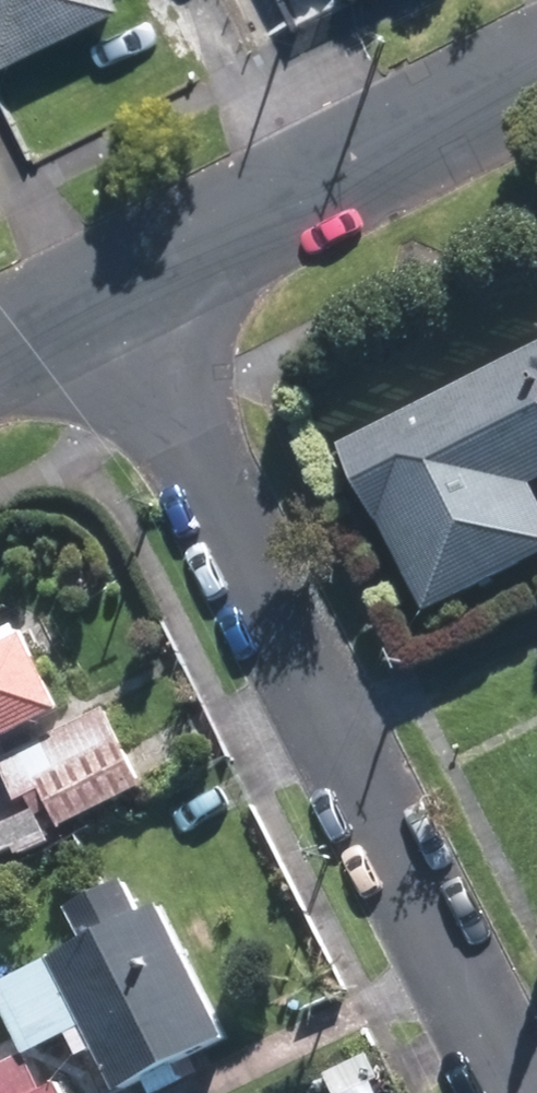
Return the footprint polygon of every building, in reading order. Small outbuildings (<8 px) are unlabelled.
[(3,67),(125,6),(122,0),(0,0),(0,60),(3,67)] [(338,441),(423,608),(536,550),(536,505),(523,478),(536,471),(536,340),(338,441)] [(68,700),(30,628),(0,644),(0,734),(68,700)] [(1,752),(21,793),(30,790),(35,800),(0,817),(0,847),(17,838),(22,850),(56,833),(44,808),(57,800),(66,818),(144,779),(104,701),(1,752)] [(131,874),(76,901),(91,935),(0,978),(0,983),(30,1046),(91,1016),(123,1083),(230,1032),(167,899),(147,909),(131,874)] [(61,1075),(24,1092),(70,1092),(61,1075)] [(0,1076),(0,1092),(8,1092),(0,1076)]
